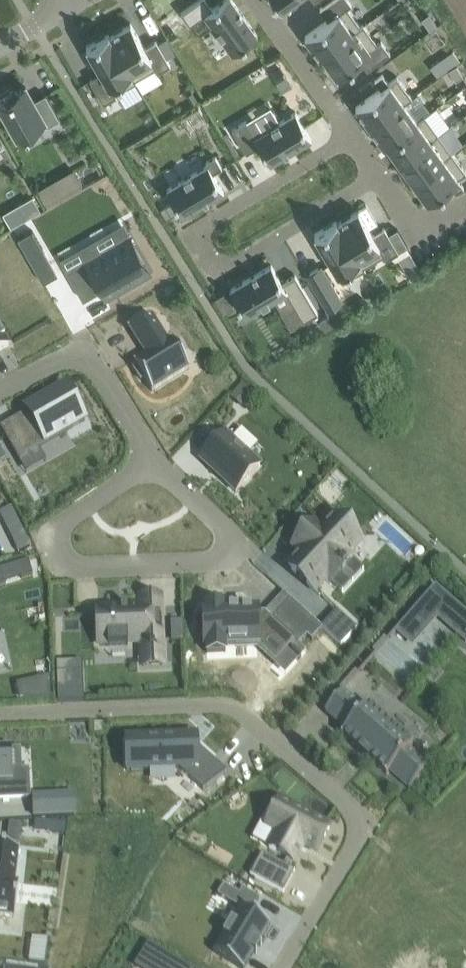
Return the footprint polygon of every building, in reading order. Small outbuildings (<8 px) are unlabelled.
[(181,12),(191,24),(205,14),(233,52),(258,34),(234,0),(224,0),(213,8),(208,0),(198,0),(181,12)] [(306,36),(320,56),(364,24),(364,23),(361,25),(348,7),(352,4),(349,0),(332,0),(321,8),(328,19),(306,36)] [(412,12),(403,0),(399,0),(376,18),(386,31),(412,12)] [(429,12),(422,18),(430,29),(438,24),(429,12)] [(109,32),(108,33),(136,81),(137,81),(136,79),(156,68),(158,72),(171,64),(157,40),(145,47),(131,22),(110,34),(109,32)] [(364,24),(320,56),(321,57),(323,55),(337,74),(360,58),(368,69),(391,52),(382,40),(378,43),(364,24)] [(108,33),(87,45),(99,67),(102,72),(90,79),(104,103),(117,95),(116,93),(136,81),(108,33)] [(453,50),(442,58),(449,68),(456,63),(460,60),(459,58),(453,50)] [(457,64),(449,69),(456,80),(464,75),(457,64)] [(381,88),(356,106),(371,126),(412,96),(398,76),(389,82),(383,73),(375,79),(381,88)] [(48,125),(60,118),(46,93),(34,100),(26,86),(16,91),(13,87),(0,94),(0,104),(18,135),(45,120),(48,125)] [(412,96),(371,126),(384,145),(426,115),(425,114),(417,120),(404,103),(413,97),(412,96)] [(426,115),(384,145),(385,145),(387,143),(389,146),(400,161),(450,125),(437,107),(426,115)] [(247,120),(233,128),(247,152),(260,144),(271,162),(312,138),(296,111),(256,135),(247,120)] [(450,125),(400,161),(413,180),(452,152),(463,144),(450,125)] [(413,180),(428,200),(450,184),(457,192),(464,187),(458,178),(465,172),(465,171),(452,152),(413,180)] [(208,164),(168,188),(175,200),(180,210),(183,215),(224,190),(214,172),(223,167),(216,156),(207,161),(208,164)] [(79,168),(41,186),(48,201),(86,184),(79,168)] [(33,197),(19,205),(26,218),(40,210),(33,197)] [(175,200),(161,209),(166,218),(180,210),(175,200)] [(359,210),(339,222),(365,266),(384,254),(387,259),(408,246),(398,228),(389,233),(385,227),(373,234),(359,210)] [(337,220),(315,233),(344,281),(366,268),(365,266),(339,222),(338,222),(337,220)] [(58,274),(33,230),(19,238),(44,282),(58,274)] [(63,260),(62,261),(83,297),(102,287),(106,293),(149,269),(129,234),(116,241),(117,242),(103,250),(99,243),(82,252),(86,260),(69,269),(63,260)] [(236,285),(231,288),(247,315),(250,313),(286,291),(302,318),(304,321),(318,312),(296,274),(283,282),(272,264),(236,285)] [(322,265),(306,274),(328,311),(344,302),(322,265)] [(151,313),(129,328),(147,356),(135,363),(137,366),(134,368),(141,380),(144,379),(153,392),(190,368),(172,340),(169,342),(151,313)] [(328,315),(320,320),(326,331),(335,326),(328,315)] [(9,346),(0,330),(0,351),(9,346)] [(243,385),(233,396),(244,406),(253,395),(243,385)] [(28,412),(0,428),(18,459),(67,431),(85,420),(65,386),(38,402),(26,409),(28,412)] [(69,434),(67,431),(18,459),(26,472),(46,461),(41,450),(69,434)] [(225,433),(201,459),(236,492),(260,466),(225,433)] [(300,553),(288,566),(316,592),(328,578),(332,582),(341,572),(344,574),(347,571),(345,569),(354,559),(349,555),(361,541),(334,517),(322,530),(315,523),(293,547),(300,553)] [(386,519),(378,529),(408,555),(416,546),(386,519)] [(31,546),(21,527),(9,533),(18,552),(31,546)] [(33,576),(28,561),(19,565),(23,579),(33,576)] [(458,631),(465,622),(465,612),(435,585),(398,629),(412,641),(437,613),(458,631)] [(121,607),(98,608),(99,631),(108,631),(108,645),(128,645),(128,642),(142,641),(143,648),(161,648),(162,661),(163,661),(160,597),(141,598),(141,606),(128,606),(128,604),(121,604),(121,607)] [(206,609),(203,609),(205,645),(207,645),(208,653),(226,652),(226,645),(237,644),(237,647),(258,647),(276,662),(295,641),(299,645),(307,636),(312,641),(323,629),(322,627),(291,599),(273,619),(266,613),(266,612),(259,613),(259,606),(235,607),(235,609),(224,609),(224,604),(221,604),(221,602),(208,602),(209,605),(205,605),(206,609)] [(337,611),(322,627),(323,629),(341,646),(342,646),(357,629),(337,611)] [(59,666),(57,667),(58,699),(58,702),(84,701),(84,698),(83,671),(63,671),(60,672),(59,666)] [(51,698),(50,677),(23,683),(24,699),(51,698)] [(368,704),(365,708),(344,690),(325,712),(326,714),(345,730),(341,735),(386,774),(391,769),(409,786),(408,787),(409,788),(429,766),(409,749),(413,744),(409,740),(407,742),(375,714),(377,712),(368,704)] [(197,735),(125,739),(127,770),(178,768),(203,790),(227,772),(198,746),(197,735)] [(29,796),(28,771),(11,772),(10,747),(0,748),(0,798),(29,796)] [(75,816),(74,794),(34,796),(35,817),(75,816)] [(280,802),(268,825),(279,831),(269,848),(294,861),(303,844),(317,851),(330,828),(280,802)] [(10,823),(8,843),(19,844),(21,824),(10,823)] [(15,917),(19,883),(15,882),(19,849),(0,847),(0,915),(15,917)] [(213,951),(241,967),(245,967),(254,952),(257,954),(257,953),(255,952),(259,944),(261,946),(262,945),(260,944),(271,925),(251,912),(259,898),(243,888),(240,893),(224,884),(218,895),(240,908),(213,951)] [(32,937),(29,961),(46,963),(49,939),(32,937)] [(151,967),(189,967),(190,966),(162,950),(151,967)]
